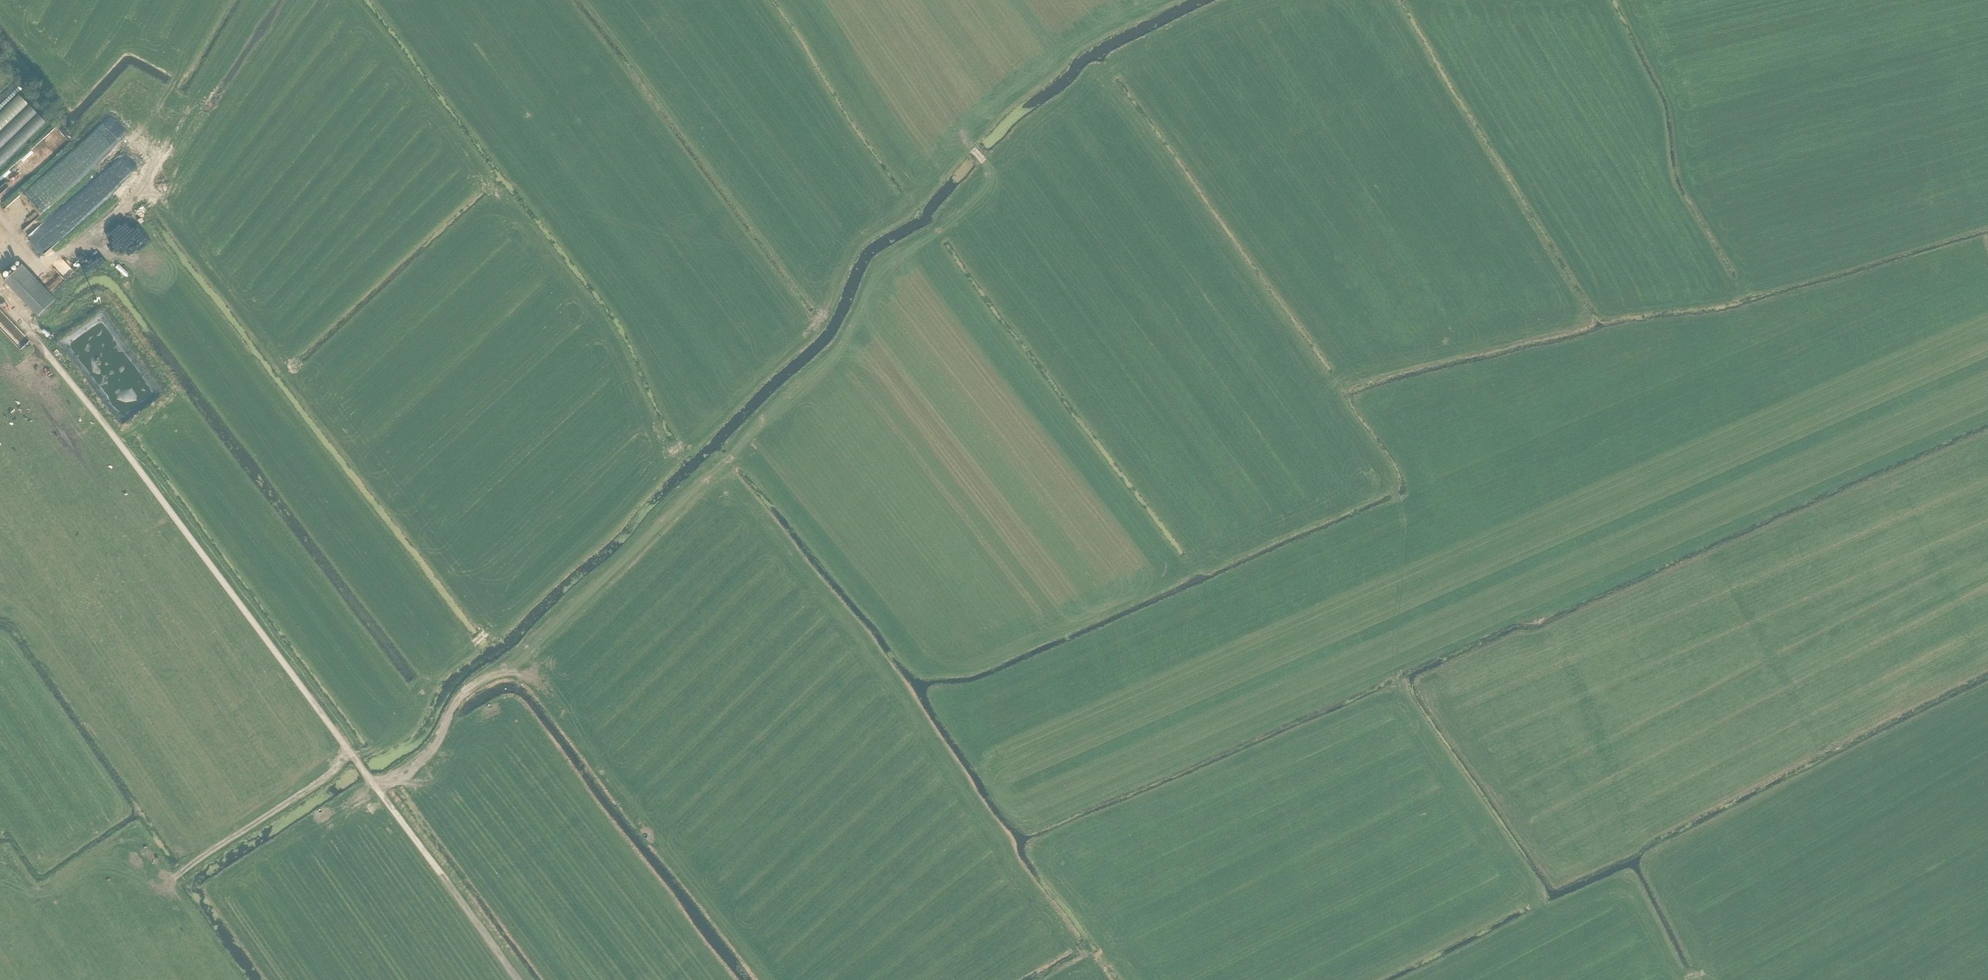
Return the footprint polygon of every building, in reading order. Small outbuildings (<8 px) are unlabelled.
[(46,124),(18,96),(0,113),(0,168),(46,124)] [(59,130),(51,135),(59,150),(67,145),(59,130)] [(4,281),(38,316),(54,299),(21,265),(4,281)]
